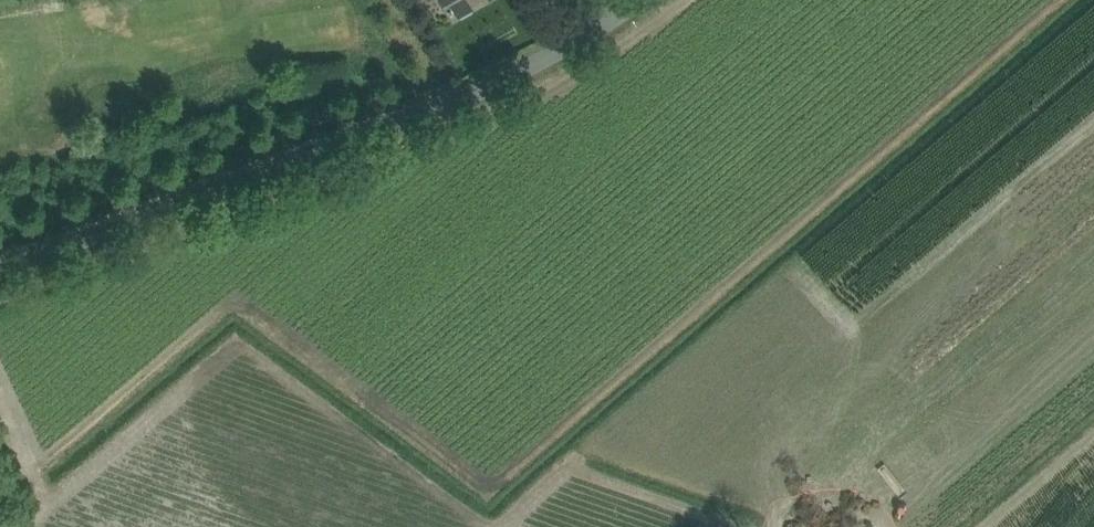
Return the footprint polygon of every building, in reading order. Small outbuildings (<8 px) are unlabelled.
[(454,17),(475,5),(473,1),(475,0),(444,0),(454,17)]
